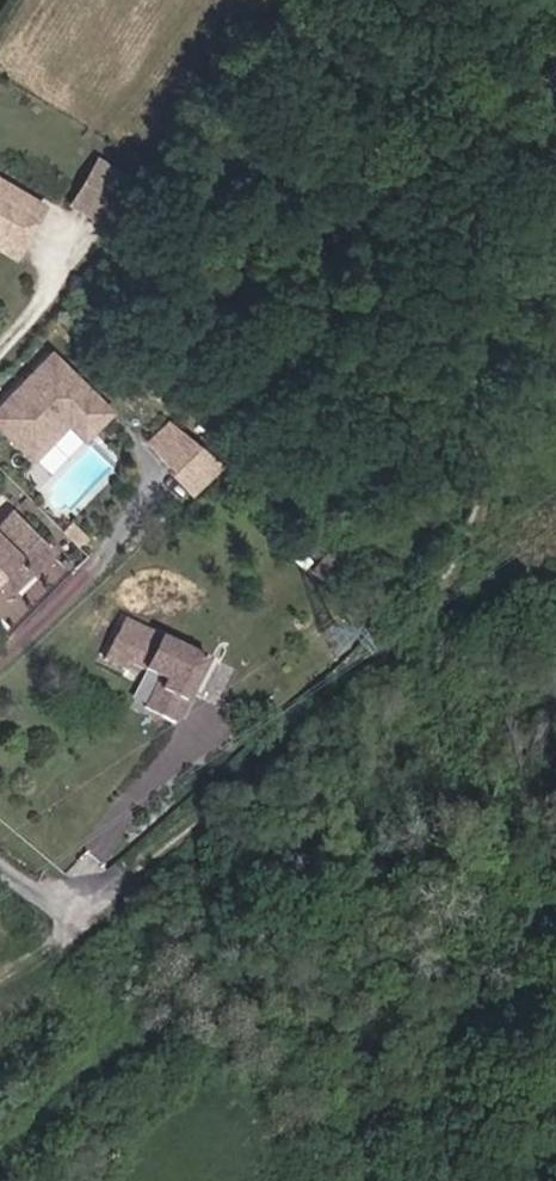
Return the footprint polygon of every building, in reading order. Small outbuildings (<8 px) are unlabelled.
[(112,222),(135,186),(98,163),(76,199),(112,222)] [(6,194),(12,184),(1,178),(0,180),(0,190),(6,194)] [(48,205),(12,184),(6,194),(0,190),(0,233),(25,246),(48,205)] [(0,233),(0,243),(21,254),(25,246),(0,233)] [(53,348),(0,402),(0,426),(38,463),(72,427),(88,443),(119,411),(53,348)] [(170,420),(146,442),(196,496),(229,465),(205,443),(170,420)] [(18,565),(30,579),(49,559),(15,526),(0,541),(0,585),(18,565)] [(359,571),(334,551),(315,574),(339,595),(359,571)] [(11,601),(30,579),(18,565),(0,585),(0,590),(11,601)] [(173,719),(188,688),(204,655),(120,613),(100,654),(118,664),(123,654),(161,673),(145,705),(173,719)] [(216,661),(204,655),(188,688),(201,695),(216,661)]
